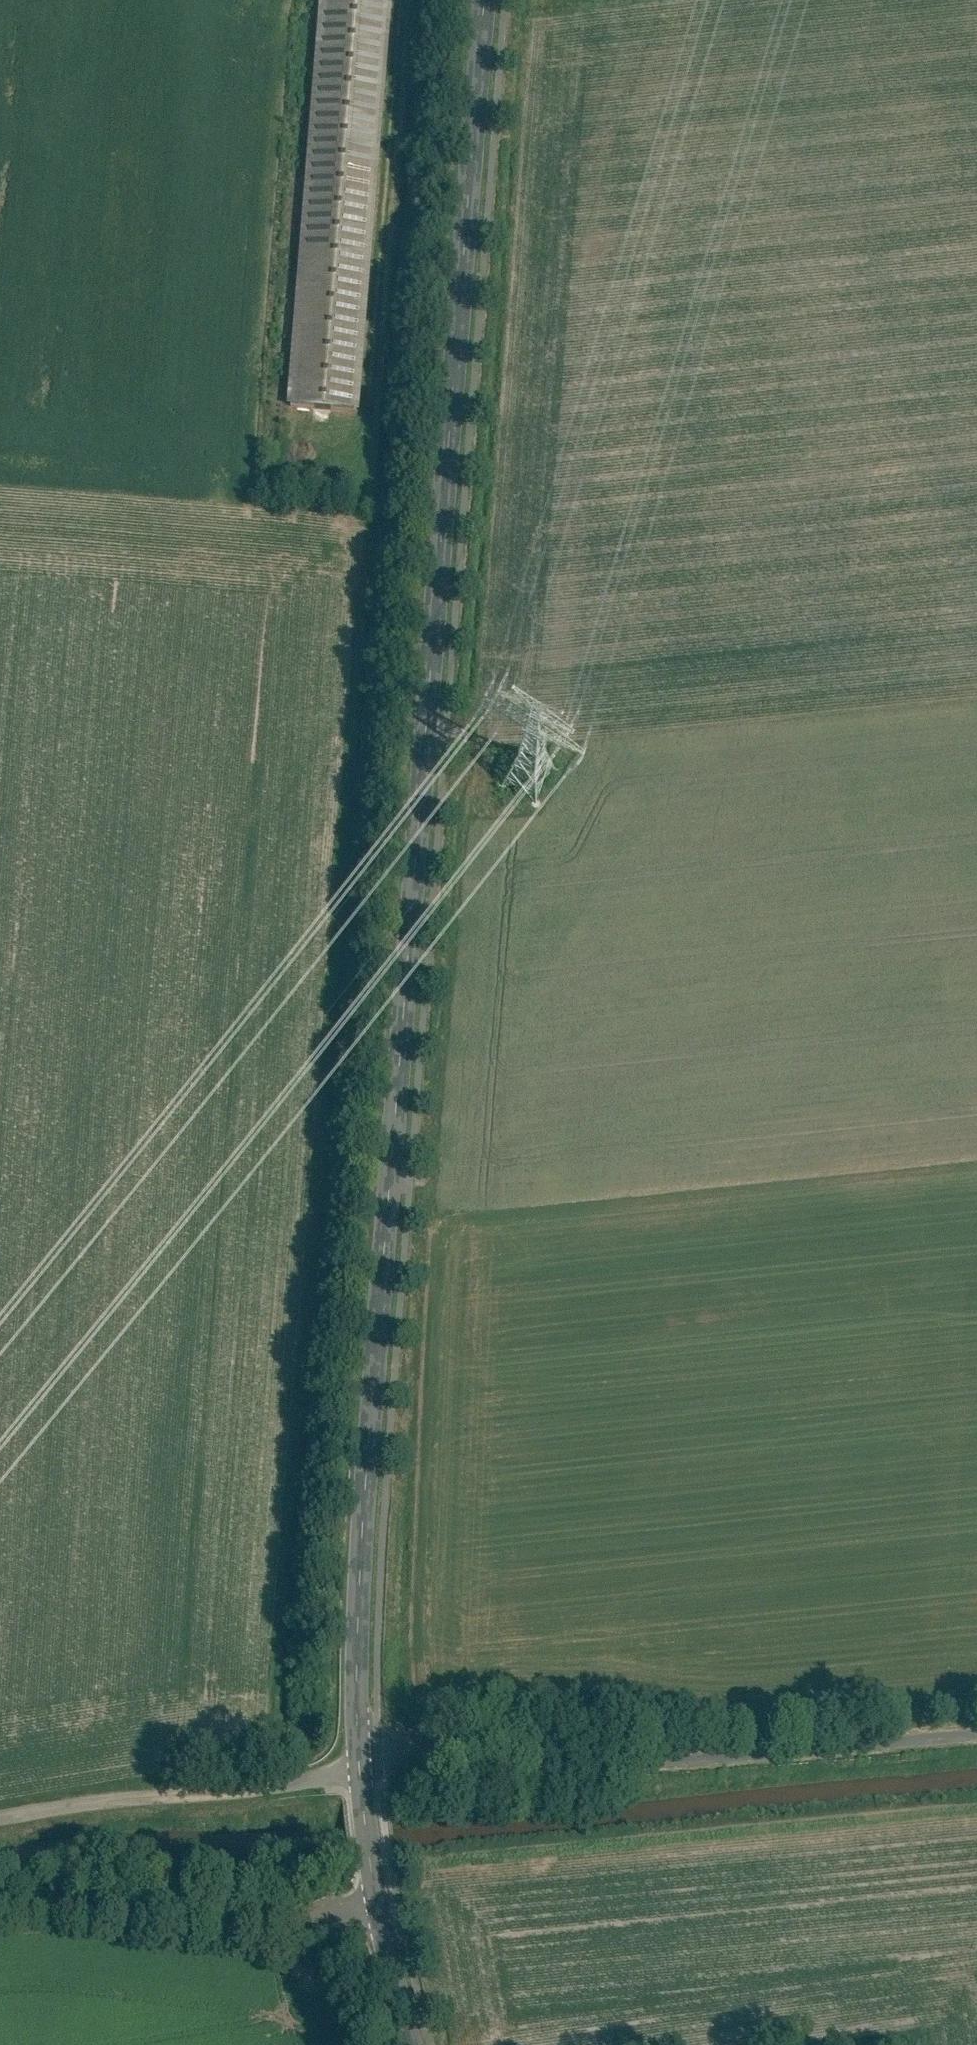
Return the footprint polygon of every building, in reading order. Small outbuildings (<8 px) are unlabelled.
[(393,0),(320,0),(293,402),(365,407),(393,0)]
